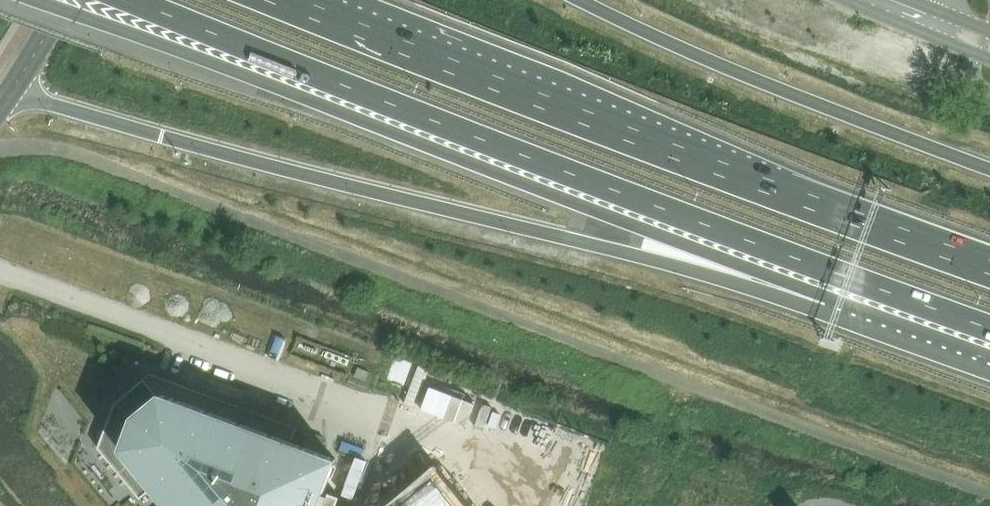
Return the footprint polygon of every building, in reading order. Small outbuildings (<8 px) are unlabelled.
[(98,447),(126,481),(140,498),(153,488),(169,505),(336,505),(340,496),(329,492),(328,494),(323,492),(336,459),(292,442),(297,427),(288,424),(151,373),(144,378),(114,403),(98,447)] [(434,467),(385,505),(465,505),(434,467)]
